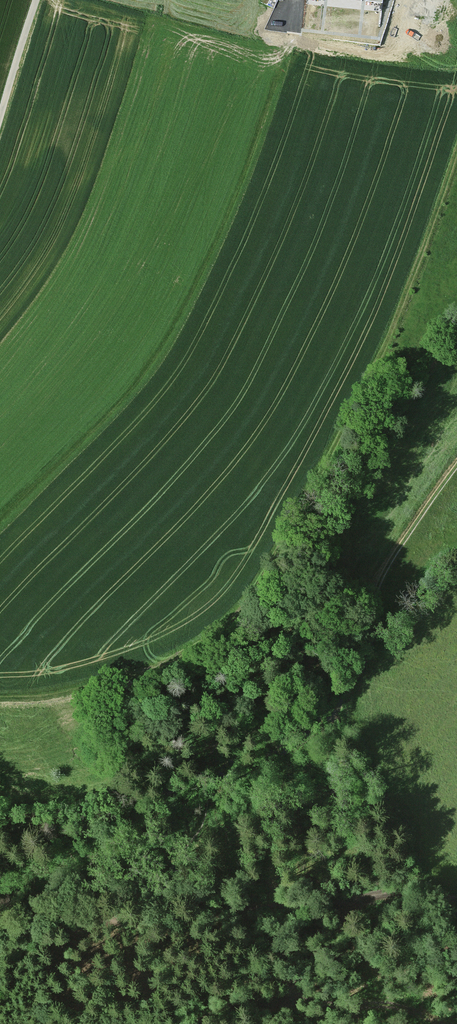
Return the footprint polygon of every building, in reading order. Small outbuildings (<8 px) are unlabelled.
[(278,0),(260,0),(259,2),(274,9),(278,0)]
